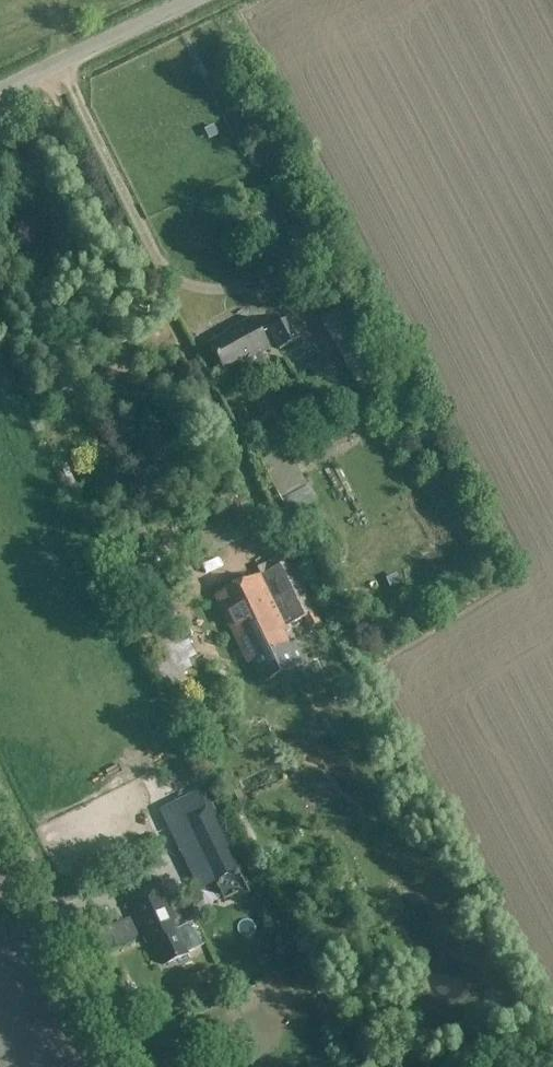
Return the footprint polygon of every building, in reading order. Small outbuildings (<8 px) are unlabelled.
[(302,338),(291,318),(268,330),(279,350),(302,338)] [(265,368),(259,356),(270,350),(253,319),(233,330),(234,332),(208,346),(223,373),(236,366),(243,379),(265,368)] [(192,670),(169,622),(175,619),(151,567),(136,574),(133,568),(138,566),(134,558),(131,560),(123,543),(102,554),(124,598),(132,620),(133,619),(174,707),(191,699),(180,675),(192,670)] [(290,566),(271,576),(280,595),(279,596),(293,624),(314,612),(301,585),(299,586),(290,566)] [(260,577),(217,597),(247,662),(250,661),(260,682),(301,663),(293,646),(290,648),(283,632),(286,631),(260,577)] [(179,822),(212,886),(242,871),(210,807),(179,822)] [(181,931),(168,903),(158,882),(125,898),(140,931),(141,931),(145,938),(142,940),(145,947),(152,944),(164,968),(189,956),(179,933),(181,931)] [(128,921),(97,936),(95,937),(104,957),(134,944),(136,938),(128,921)]
